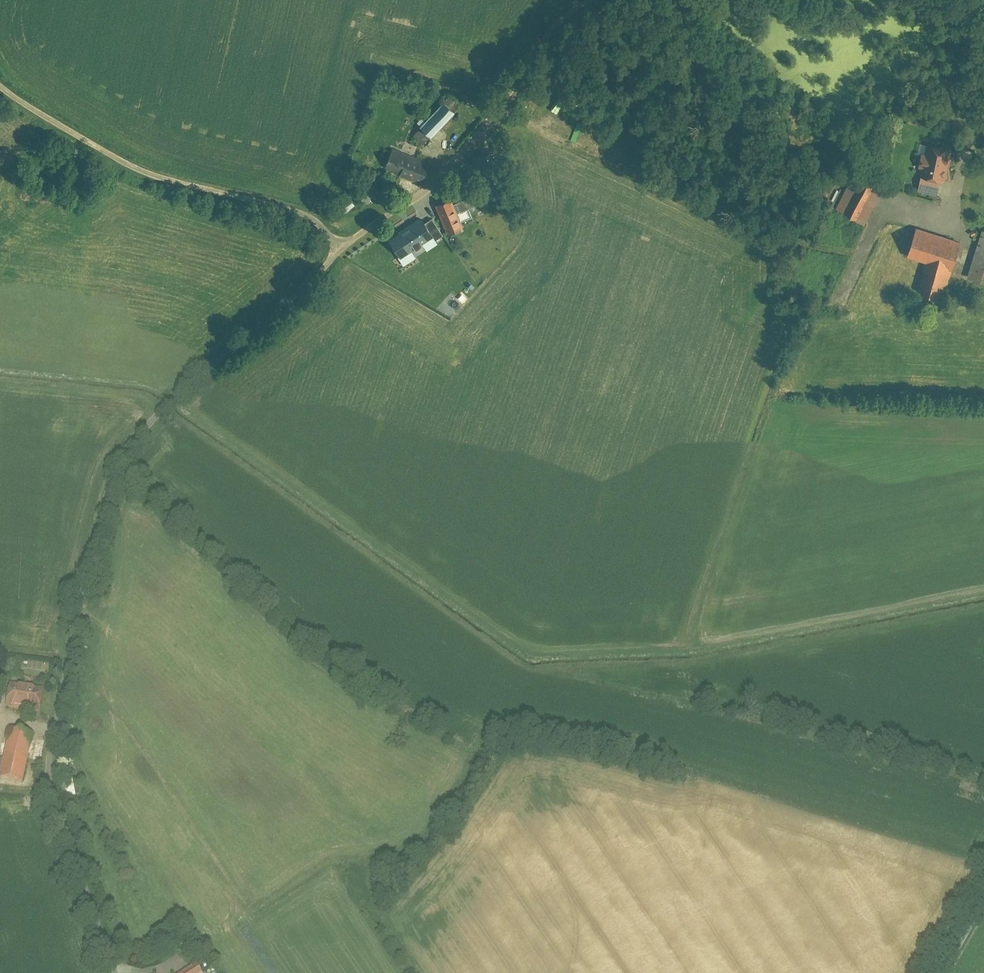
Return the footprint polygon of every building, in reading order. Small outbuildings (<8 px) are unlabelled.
[(554,114),(562,103),(557,99),(549,111),(554,114)] [(453,110),(444,101),(414,134),(424,142),(453,110)] [(595,120),(589,132),(595,135),(601,123),(595,120)] [(921,176),(917,190),(937,195),(941,177),(945,178),(952,149),(923,142),(915,174),(921,176)] [(429,161),(393,148),(385,169),(421,182),(429,161)] [(839,208),(865,222),(882,191),(856,177),(839,208)] [(373,184),(360,195),(366,203),(380,193),(373,184)] [(451,197),(435,204),(446,230),(461,224),(457,212),(453,203),(451,197)] [(350,198),(340,206),(344,212),(354,204),(350,198)] [(453,203),(457,212),(474,205),(472,199),(466,202),(465,198),(453,203)] [(420,217),(388,239),(400,257),(432,235),(424,223),(420,217)] [(434,239),(442,234),(431,218),(424,223),(432,235),(434,239)] [(917,289),(944,297),(962,240),(916,226),(907,255),(926,261),(917,289)] [(967,275),(983,281),(983,229),(982,228),(967,275)] [(9,684),(5,705),(37,710),(41,690),(9,684)] [(29,735),(10,732),(1,779),(20,782),(29,735)] [(75,777),(64,779),(67,800),(78,799),(75,777)] [(179,972),(201,972),(195,963),(179,972)]
